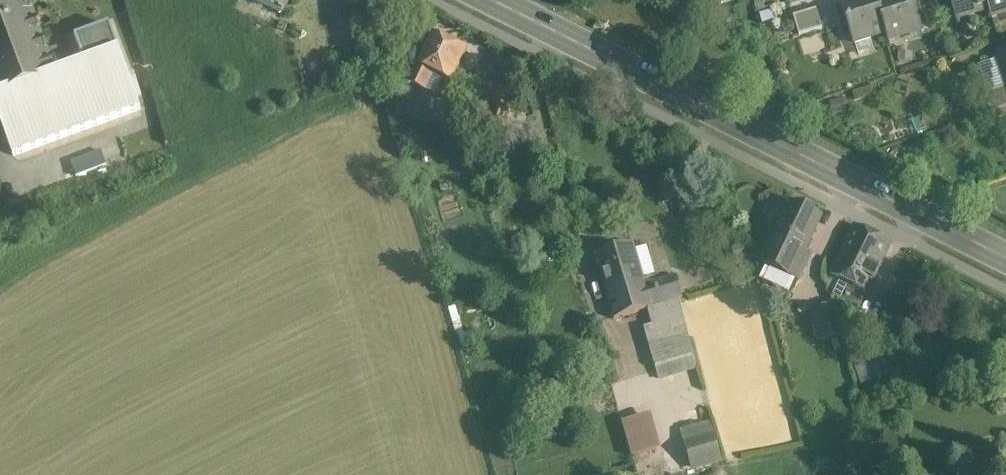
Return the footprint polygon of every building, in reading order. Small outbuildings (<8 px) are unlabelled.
[(57,76),(57,74),(29,0),(0,0),(0,97),(57,76)] [(283,14),(290,0),(254,0),(283,14)] [(841,2),(854,43),(886,33),(876,0),(849,0),(841,2)] [(886,33),(889,40),(922,29),(913,0),(876,0),(886,33)] [(957,19),(989,9),(987,0),(951,0),(957,19)] [(989,9),(992,17),(1005,12),(1005,0),(987,0),(989,9)] [(806,4),(805,22),(821,23),(821,4),(806,4)] [(75,39),(84,64),(57,74),(57,76),(0,97),(0,119),(14,157),(141,110),(110,26),(75,39)] [(450,44),(434,36),(410,83),(425,90),(433,74),(450,82),(465,52),(461,50),(463,47),(452,41),(450,44)] [(984,94),(991,114),(1005,109),(1005,87),(984,94)] [(514,98),(490,94),(485,126),(508,130),(514,98)] [(101,151),(70,163),(75,177),(106,165),(101,151)] [(22,183),(5,189),(9,200),(26,194),(22,183)] [(821,218),(791,203),(762,263),(798,281),(811,256),(810,255),(809,257),(803,254),(821,218)] [(891,243),(855,225),(830,275),(833,276),(849,284),(866,293),(867,293),(891,243)] [(633,244),(595,256),(614,320),(651,308),(652,308),(645,285),(633,244)] [(676,276),(655,282),(662,305),(671,302),(682,299),(676,276)] [(849,284),(833,276),(828,286),(832,292),(835,304),(838,303),(849,284)] [(655,282),(645,285),(652,308),(662,305),(655,282)] [(866,293),(849,284),(838,303),(846,308),(843,313),(853,319),(866,293)] [(918,311),(897,301),(892,311),(913,321),(918,311)] [(652,308),(651,308),(656,327),(660,343),(680,338),(671,302),(652,308)] [(829,306),(814,311),(818,323),(813,325),(818,341),(838,334),(829,306)] [(656,327),(644,330),(649,346),(660,343),(656,327)] [(660,343),(649,346),(655,367),(672,362),(686,358),(680,338),(660,343)] [(686,358),(672,362),(676,374),(697,368),(693,356),(686,358)] [(672,362),(655,367),(659,380),(676,374),(672,362)] [(651,415),(622,424),(632,459),(661,451),(651,415)] [(710,424),(681,432),(691,469),(721,461),(710,424)]
